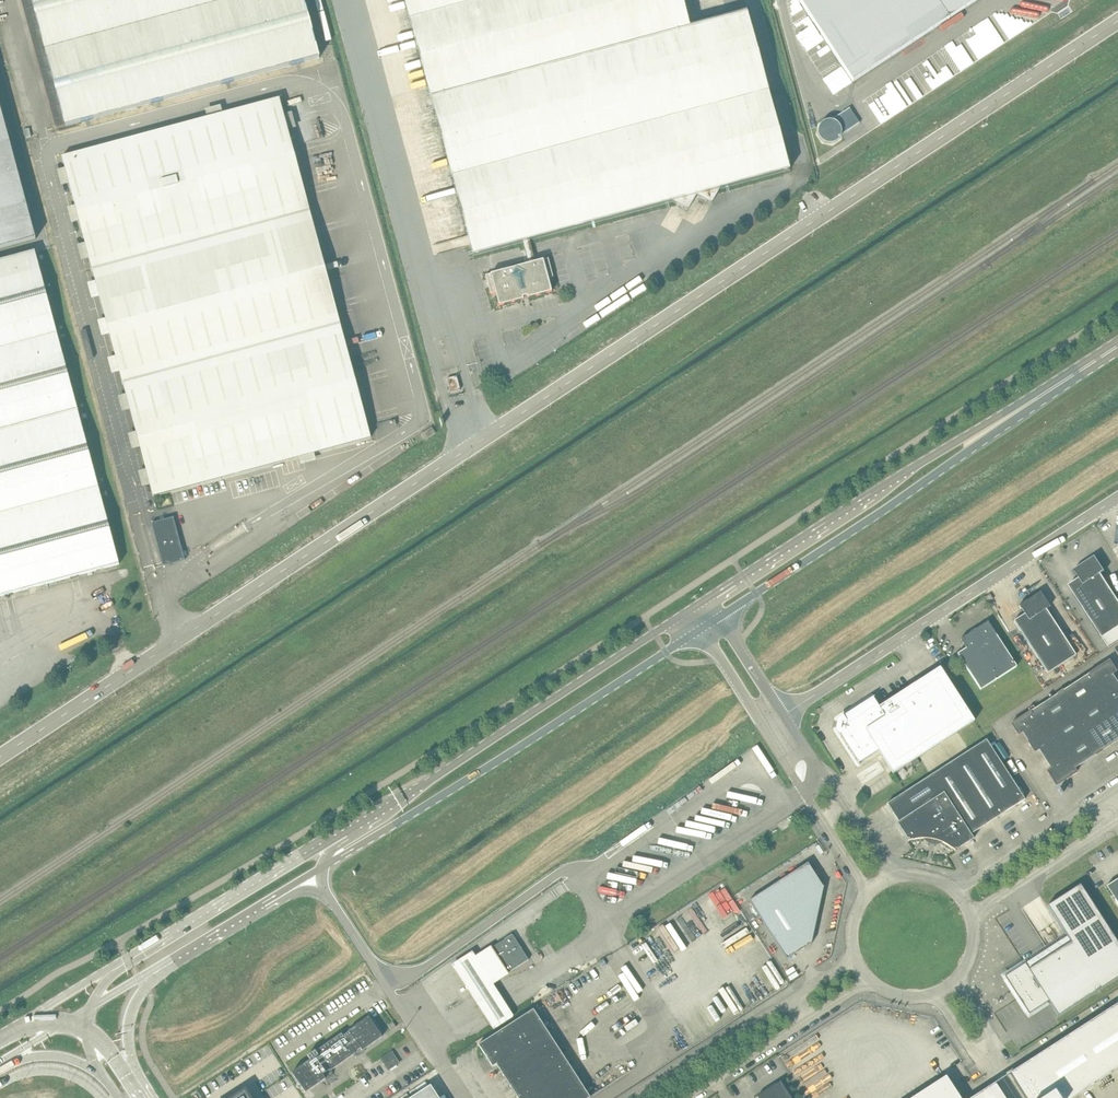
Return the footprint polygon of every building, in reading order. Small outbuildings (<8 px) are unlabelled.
[(86,121),(320,57),(304,0),(32,0),(66,126),(86,121)] [(473,255),(523,242),(529,263),(486,275),(491,294),(496,293),(499,306),(524,299),(523,297),(527,296),(527,298),(552,291),(548,278),(553,277),(548,258),(535,262),(529,240),(673,202),(688,210),(696,195),(711,204),(720,189),(789,170),(747,12),(690,27),(682,0),(404,0),(473,255)] [(853,82),(976,0),(799,0),(853,82)] [(1025,29),(1043,19),(1033,0),(1026,0),(1013,8),(1025,29)] [(989,23),(999,45),(1014,38),(1005,16),(989,23)] [(880,125),(920,101),(905,75),(864,98),(880,125)] [(279,98),(62,157),(153,496),(371,438),(279,98)] [(36,239),(0,106),(0,249),(36,239)] [(848,110),(830,122),(833,122),(835,124),(838,127),(839,130),(840,133),(839,136),(857,125),(848,110)] [(39,148),(45,146),(43,137),(36,139),(39,148)] [(119,564),(35,251),(0,261),(0,597),(119,564)] [(451,392),(460,390),(457,376),(447,379),(451,392)] [(494,395),(501,390),(497,384),(490,389),(494,395)] [(425,440),(435,433),(432,427),(421,434),(425,440)] [(324,451),(309,455),(311,461),(326,458),(324,451)] [(152,523),(163,566),(185,560),(174,517),(152,523)] [(1101,566),(1095,556),(1081,565),(1076,569),(1074,570),(1076,574),(1077,573),(1080,578),(1069,585),(1075,594),(1103,638),(1109,647),(1117,641),(1117,600),(1101,573),(1104,571),(1104,572),(1105,571),(1101,566)] [(1049,607),(1050,607),(1040,592),(1019,606),(1021,609),(1022,609),(1025,614),(1014,621),(1048,674),(1076,655),(1046,609),(1049,607)] [(981,690),(1017,666),(996,635),(988,622),(960,639),(966,648),(957,654),(981,690)] [(1085,629),(1090,641),(1097,638),(1092,626),(1085,629)] [(1112,674),(1116,671),(1109,661),(1011,724),(1018,735),(1022,732),(1035,752),(1038,750),(1051,769),(1047,771),(1049,775),(1056,786),(1073,775),(1074,769),(1117,740),(1117,683),(1112,674)] [(974,721),(946,677),(940,667),(879,707),(873,698),(875,697),(874,696),(841,717),(841,718),(843,717),(846,722),(844,730),(840,732),(839,731),(838,732),(859,765),(860,764),(859,763),(878,751),(893,774),(974,721)] [(986,740),(932,775),(887,804),(899,822),(897,823),(907,839),(909,839),(909,840),(908,841),(908,842),(912,840),(915,840),(919,839),(921,839),(923,839),(927,843),(932,845),(937,845),(942,843),(946,844),(948,846),(949,847),(952,849),(955,852),(955,851),(954,850),(956,849),(957,850),(974,839),(971,834),(1025,799),(986,740)] [(824,886),(823,886),(808,863),(749,901),(787,959),(810,944),(811,944),(824,886)] [(1106,886),(1117,904),(1117,879),(1106,886)] [(1080,885),(1047,906),(1071,942),(1029,969),(1025,963),(1005,976),(1029,1014),(1049,1001),(1058,1016),(1117,977),(1117,944),(1080,885)] [(508,974),(530,960),(513,933),(491,947),(508,974)] [(508,974),(491,947),(474,958),(471,953),(450,967),(492,1033),(514,1019),(493,986),(509,975),(508,974)] [(1009,1072),(1026,1097),(1071,1097),(1117,1067),(1117,1001),(1009,1072)] [(533,1009),(477,1046),(478,1046),(479,1046),(480,1048),(481,1048),(493,1067),(496,1064),(518,1097),(590,1097),(533,1009)] [(310,1060),(292,1073),(306,1093),(326,1079),(325,1078),(330,1074),(329,1072),(356,1053),(355,1052),(361,1048),(362,1050),(382,1037),(369,1017),(348,1031),(349,1032),(343,1036),(342,1033),(315,1052),(315,1051),(308,1056),(310,1060)] [(392,1052),(382,1059),(388,1069),(398,1063),(392,1052)] [(946,1077),(914,1097),(960,1097),(946,1077)] [(780,1082),(757,1097),(758,1097),(791,1097),(780,1082)] [(973,1097),(1004,1097),(995,1084),(973,1097)] [(411,1097),(438,1097),(430,1086),(411,1097)]
